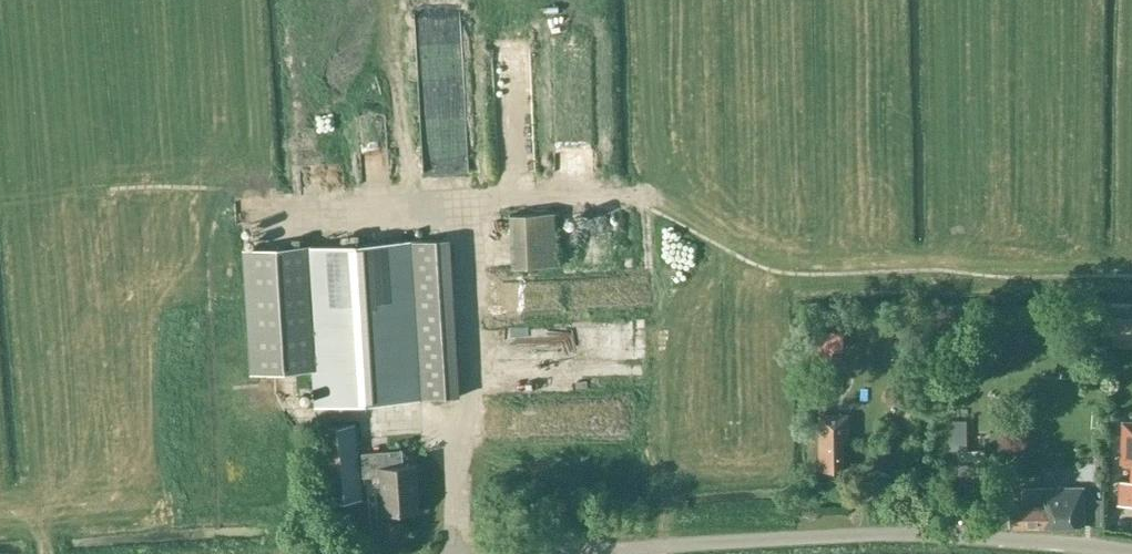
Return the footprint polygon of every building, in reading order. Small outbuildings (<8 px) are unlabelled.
[(460,144),(452,13),(416,16),(422,106),(431,106),(432,130),(427,130),(428,146),(460,144)] [(556,265),(554,213),(511,215),(513,267),(556,265)] [(450,239),(244,252),(251,373),(313,369),(315,406),(432,399),(431,398),(460,396),(450,239)] [(583,303),(582,283),(499,290),(501,311),(583,303)] [(1113,335),(1131,335),(1131,318),(1113,318),(1113,335)] [(619,321),(496,326),(497,363),(620,359),(619,321)] [(818,360),(832,360),(832,330),(818,330),(818,360)] [(901,390),(887,390),(887,404),(901,404),(901,390)] [(848,440),(847,416),(817,417),(820,472),(844,471),(842,440),(848,440)] [(1119,505),(1131,505),(1131,422),(1123,421),(1121,463),(1131,463),(1131,482),(1120,482),(1119,505)] [(363,499),(355,423),(323,426),(331,503),(363,499)] [(1058,431),(1036,430),(1036,444),(1057,445),(1058,431)] [(985,473),(985,449),(959,450),(959,474),(985,473)] [(404,466),(403,450),(362,453),(364,476),(382,475),(384,513),(419,511),(416,465),(404,466)] [(1102,488),(1083,488),(1023,490),(1024,503),(1010,503),(1011,527),(1084,525),(1083,498),(1102,498),(1102,488)]
